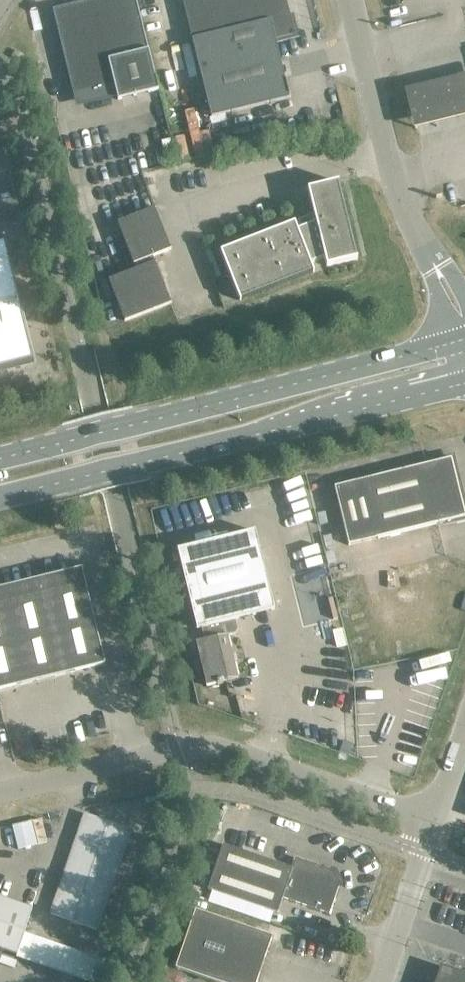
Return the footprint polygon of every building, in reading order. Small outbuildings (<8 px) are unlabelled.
[(62,9),(57,18),(76,97),(85,102),(116,94),(118,100),(158,90),(136,0),(100,0),(62,9)] [(293,27),(286,0),(183,0),(211,117),(289,98),(275,40),(287,37),(293,27)] [(406,85),(415,125),(464,113),(464,72),(406,85)] [(339,183),(338,181),(308,189),(316,222),(312,224),(310,219),(301,223),(302,227),(298,229),(295,222),(220,251),(240,301),(241,300),(313,272),(314,272),(311,264),(325,258),(327,266),(357,259),(357,258),(338,183),(339,183)] [(156,209),(155,207),(117,222),(133,264),(134,264),(136,269),(108,280),(125,321),(172,303),(171,301),(170,302),(155,263),(156,263),(155,261),(153,256),(171,249),(171,247),(170,248),(155,209),(156,209)] [(33,358),(4,240),(0,241),(0,366),(33,358)] [(349,545),(464,517),(464,515),(451,458),(334,487),(349,545)] [(255,531),(177,550),(197,629),(202,627),(205,640),(196,642),(207,687),(223,683),(223,681),(238,677),(228,636),(235,634),(238,630),(235,619),(274,610),(255,531)] [(46,577),(0,589),(0,690),(105,664),(81,569),(46,577)] [(85,814),(50,915),(97,931),(128,841),(132,830),(85,814)] [(329,914),(340,884),(333,871),(295,858),(291,868),(223,844),(208,889),(277,913),(283,898),(329,914)] [(16,954),(32,909),(0,898),(0,948),(16,954)] [(176,968),(216,981),(257,981),(272,936),(195,910),(176,968)] [(17,956),(92,981),(97,981),(105,960),(24,933),(17,956)] [(439,967),(440,967),(439,969),(435,981),(464,981),(464,974),(441,966),(440,965),(439,967)]
